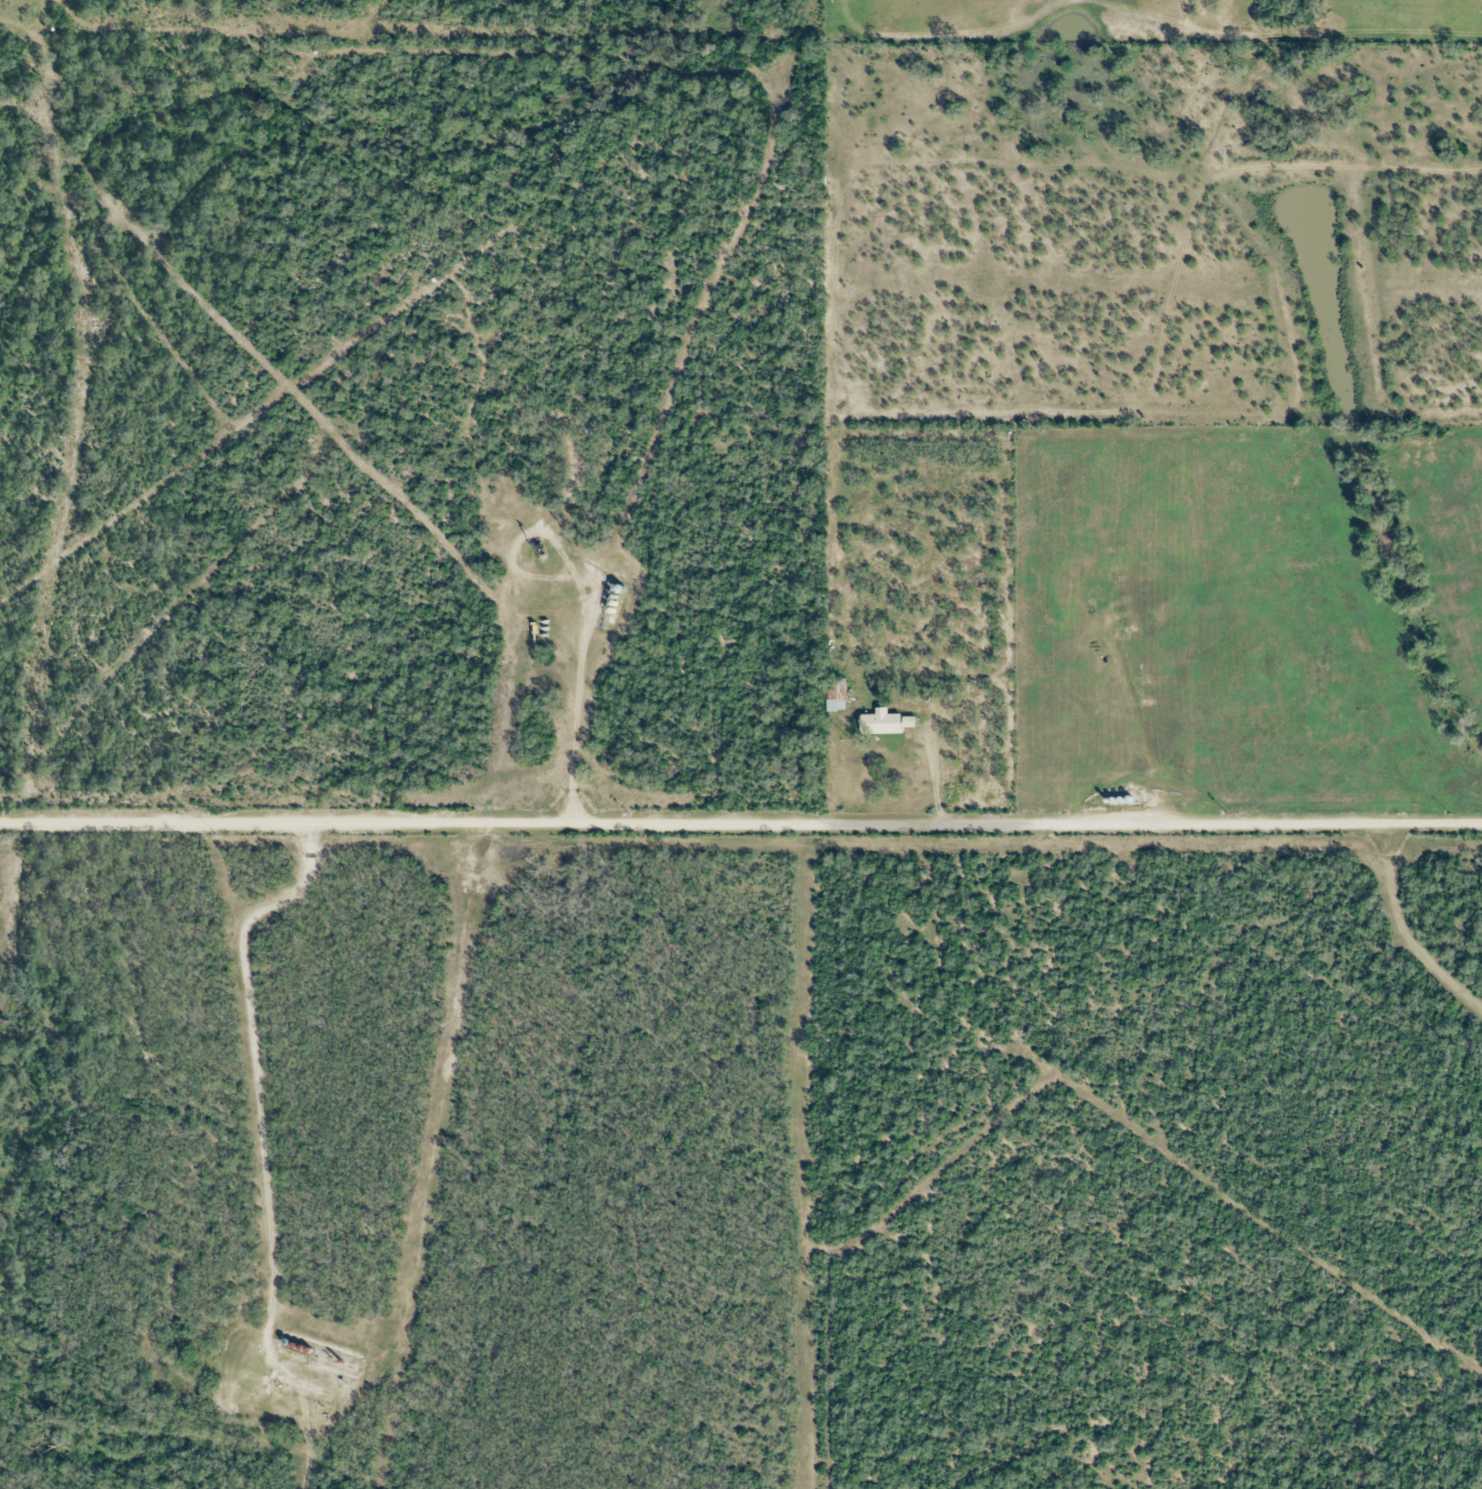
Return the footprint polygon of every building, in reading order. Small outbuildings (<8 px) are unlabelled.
[(832,710),(831,697),(845,696),(846,708),(832,710)] [(904,732),(862,731),(862,713),(879,713),(879,706),(890,706),(890,714),(916,714),(915,724),(904,724),(904,732)]
